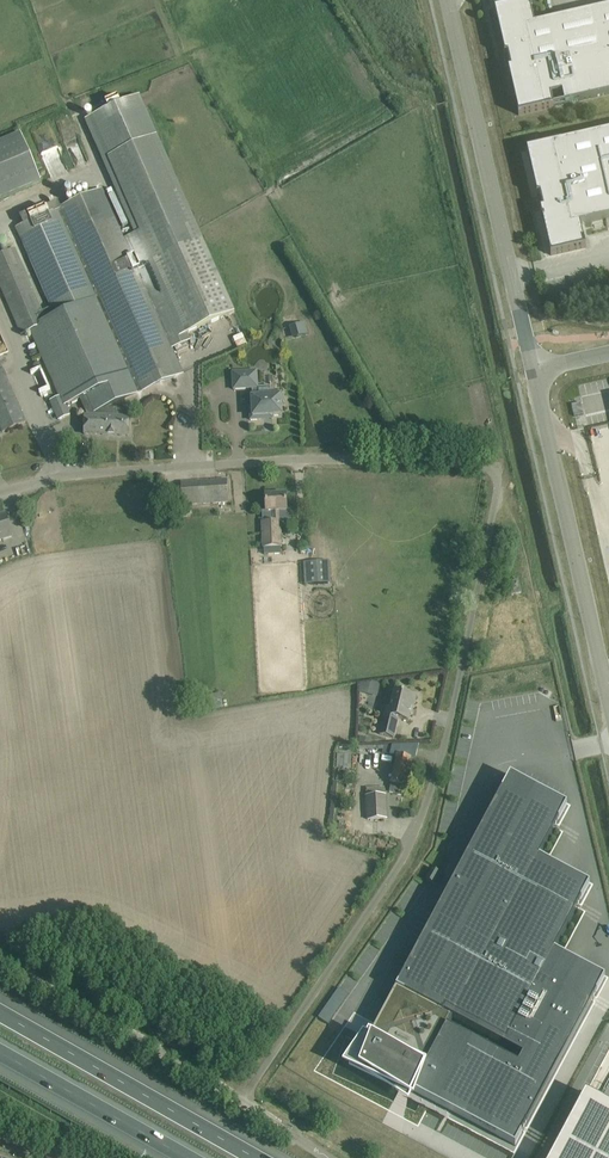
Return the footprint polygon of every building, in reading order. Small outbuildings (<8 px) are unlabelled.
[(535,26),(531,9),(529,2),(495,10),(496,17),(497,17),(505,50),(504,50),(505,56),(508,55),(509,59),(504,60),(506,66),(510,65),(511,69),(508,70),(509,76),(510,75),(518,108),(517,108),(519,116),(553,108),(553,107),(608,95),(608,9),(535,26)] [(123,238),(171,348),(189,340),(187,335),(235,314),(157,137),(139,96),(121,104),(118,96),(101,103),(104,111),(86,119),(136,231),(123,238)] [(527,150),(528,158),(529,157),(537,190),(536,190),(537,196),(540,195),(541,199),(536,200),(538,207),(542,206),(543,210),(540,210),(542,216),(543,216),(550,248),(549,249),(551,256),(586,248),(584,241),(580,224),(608,218),(608,132),(527,150)] [(0,142),(0,200),(41,182),(21,133),(0,142)] [(88,398),(94,413),(183,374),(171,348),(123,238),(102,191),(62,209),(58,201),(20,218),(23,226),(17,229),(51,307),(41,311),(14,250),(0,255),(0,286),(21,335),(32,330),(65,408),(88,398)] [(308,334),(304,322),(294,326),(297,337),(308,334)] [(3,432),(26,422),(0,363),(0,426),(3,432)] [(257,372),(233,373),(234,390),(251,389),(252,408),(250,409),(251,421),(264,420),(264,417),(282,416),(281,406),(284,405),(284,393),(270,394),(270,388),(258,389),(257,372)] [(60,397),(51,401),(59,420),(68,416),(60,397)] [(128,409),(114,408),(114,417),(85,417),(84,435),(128,436),(129,418),(127,418),(128,409)] [(229,503),(227,480),(181,483),(182,505),(229,503)] [(286,506),(286,494),(266,495),(266,513),(271,513),(272,522),(261,523),(263,548),(282,547),(280,512),(287,512),(286,506)] [(5,514),(0,516),(0,541),(12,537),(5,514)] [(327,561),(310,562),(312,585),(329,584),(327,561)] [(521,593),(518,580),(508,582),(511,596),(521,593)] [(386,707),(380,735),(394,738),(398,719),(409,721),(411,709),(413,709),(416,697),(394,692),(390,708),(386,707)] [(398,757),(389,793),(402,796),(406,778),(410,760),(415,761),(418,748),(418,746),(402,744),(392,745),(389,755),(398,757)] [(338,755),(337,768),(351,769),(351,756),(338,755)] [(357,1062),(355,1067),(410,1096),(412,1091),(515,1146),(605,978),(555,951),(590,885),(539,858),(567,806),(511,775),(377,1024),(357,1062)] [(378,796),(377,788),(367,788),(367,796),(378,796)] [(387,819),(385,795),(366,796),(368,820),(387,819)] [(440,873),(433,869),(426,880),(434,884),(440,873)] [(551,1157),(608,1157),(608,1105),(586,1093),(551,1157)] [(453,1157),(484,1157),(459,1146),(453,1157)]
